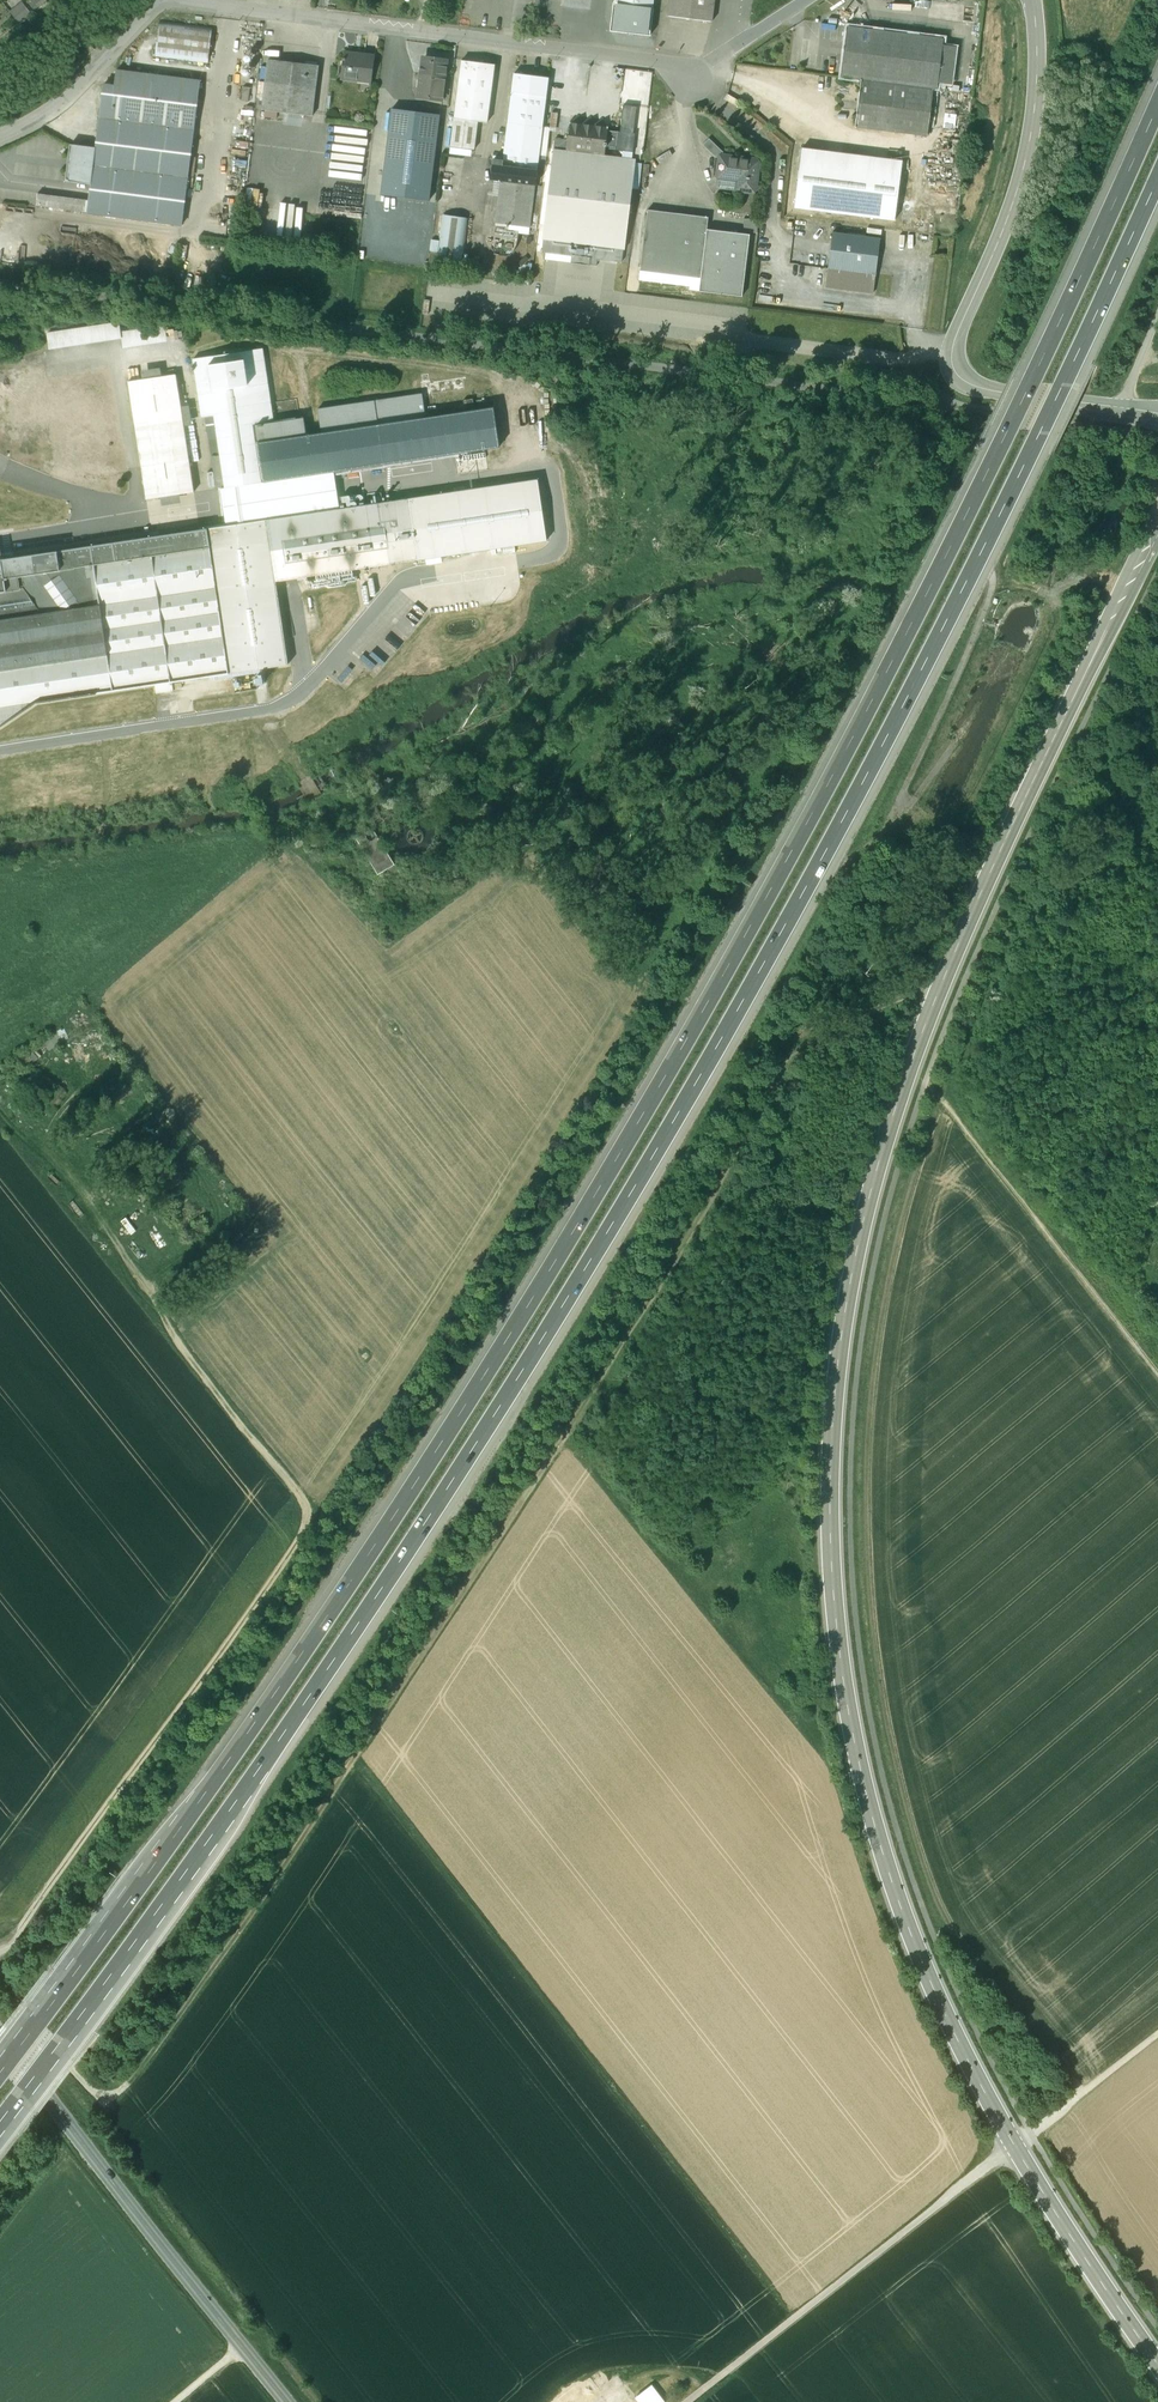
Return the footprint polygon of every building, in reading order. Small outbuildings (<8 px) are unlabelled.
[(590,9),(591,0),(562,0),(561,5),(590,9)] [(614,4),(652,9),(653,0),(615,0),(614,4)] [(668,16),(712,21),(715,0),(670,0),(668,16)] [(614,4),(613,4),(610,31),(650,36),(653,9),(614,4)] [(213,28),(160,22),(156,58),(208,64),(213,28)] [(872,29),(848,26),(841,77),(933,89),(937,89),(944,38),(872,29)] [(91,45),(85,51),(90,56),(96,49),(91,45)] [(375,56),(344,52),(341,79),(361,81),(362,77),(372,78),(375,56)] [(319,65),(268,59),(262,110),(312,116),(319,65)] [(447,62),(423,59),(421,73),(445,77),(447,62)] [(495,64),(462,60),(454,118),(478,121),(487,123),(495,64)] [(115,87),(104,86),(96,148),(91,184),(89,200),(87,212),(182,225),(201,81),(117,71),(115,87)] [(549,78),(523,74),(523,73),(522,71),(518,71),(516,72),(516,73),(514,73),(512,92),(546,96),(549,78)] [(445,77),(421,73),(418,97),(442,100),(445,77)] [(933,89),(861,79),(855,127),(927,136),(933,89)] [(251,88),(243,88),(242,102),(249,103),(251,88)] [(546,96),(512,92),(503,161),(502,166),(537,170),(537,169),(544,170),(546,155),(549,128),(542,127),(546,96)] [(740,101),(727,94),(724,99),(737,106),(740,101)] [(636,107),(623,105),(621,118),(621,119),(620,131),(607,130),(606,143),(607,143),(606,147),(605,147),(605,148),(614,149),(614,150),(633,152),(635,133),(633,133),(636,107)] [(439,115),(393,109),(382,195),(429,201),(439,115)] [(478,121),(454,118),(450,147),(474,150),(478,121)] [(594,125),(592,121),(586,120),(582,124),(579,119),(574,118),(571,122),(570,121),(566,151),(604,155),(605,148),(605,147),(606,147),(607,143),(606,143),(607,130),(608,127),(606,127),(604,122),(598,121),(594,125)] [(96,148),(71,144),(66,181),(91,184),(96,148)] [(902,161),(802,148),(795,208),(895,220),(902,161)] [(566,151),(553,149),(543,238),(584,244),(624,249),(635,159),(604,155),(566,151)] [(757,156),(722,153),(717,156),(717,164),(716,165),(716,169),(716,170),(716,176),(718,179),(735,181),(735,185),(734,191),(741,192),(753,194),(757,189),(761,161),(757,156)] [(502,166),(498,165),(498,166),(496,180),(501,180),(535,185),(537,170),(502,166)] [(535,185),(501,180),(501,182),(495,222),(530,227),(535,185)] [(259,203),(259,187),(246,187),(246,202),(259,203)] [(49,195),(38,194),(36,205),(48,207),(49,195)] [(60,196),(49,195),(48,207),(59,208),(60,196)] [(89,200),(60,196),(59,208),(87,212),(89,200)] [(299,237),(303,204),(282,201),(278,234),(299,237)] [(708,217),(648,210),(640,270),(701,278),(707,229),(708,217)] [(468,218),(442,214),(436,261),(462,265),(468,218)] [(757,219),(744,219),(744,233),(757,233),(757,219)] [(750,235),(707,229),(701,278),(699,291),(707,292),(742,296),(750,235)] [(832,232),(828,268),(876,274),(880,238),(832,232)] [(876,274),(828,268),(826,288),(874,293),(876,274)] [(47,334),(49,349),(122,338),(121,331),(120,323),(47,334)] [(165,324),(121,331),(122,338),(124,349),(168,342),(165,324)] [(226,487),(266,481),(257,424),(274,421),(264,347),(199,357),(208,417),(212,416),(223,488),(226,487)] [(2,383),(47,375),(45,361),(0,368),(0,369),(2,383)] [(95,401),(118,398),(113,364),(89,368),(95,401)] [(55,425),(97,418),(95,401),(89,368),(47,375),(51,404),(55,425)] [(7,411),(51,404),(47,375),(2,383),(7,411)] [(130,384),(145,475),(182,469),(184,480),(147,485),(149,499),(198,491),(181,375),(130,384)] [(297,418),(305,475),(340,470),(505,446),(499,408),(431,419),(427,393),(320,409),(323,432),(309,434),(307,416),(297,418)] [(95,401),(97,418),(100,437),(103,454),(126,450),(118,398),(95,401)] [(58,444),(100,437),(97,418),(55,425),(58,444)] [(257,424),(266,481),(305,475),(297,418),(274,421),(257,424)] [(60,461),(103,454),(100,437),(58,444),(60,461)] [(103,454),(106,473),(129,469),(126,450),(103,454)] [(106,473),(103,454),(60,461),(63,480),(106,473)] [(145,475),(147,485),(184,480),(182,469),(145,475)] [(340,470),(305,475),(266,481),(226,487),(232,524),(346,507),(340,470)] [(538,479),(381,503),(390,564),(547,541),(538,479)] [(0,559),(0,727),(38,702),(41,701),(41,702),(72,697),(155,685),(157,693),(173,691),(172,682),(288,665),(276,581),(390,564),(381,503),(0,559)] [(378,828),(389,821),(379,806),(351,824),(381,872),(384,874),(388,872),(394,882),(407,874),(378,828)] [(399,847),(401,850),(403,853),(405,855),(408,857),(411,858),(415,859),(418,860),(421,860),(425,859),(428,859),(431,857),(434,855),(437,853),(439,851),(441,848),(442,845),(443,842),(444,838),(444,835),(443,832),(442,828),(441,825),(439,822),(437,820),(435,817),(432,816),(429,814),(426,813),(422,813),(419,813),(415,813),(412,814),(409,815),(406,817),(404,819),(401,822),(399,824),(398,827),(397,831),(396,834),(396,837),(397,841),(398,844),(399,847)] [(55,1031),(29,1050),(41,1066),(67,1047),(55,1031)] [(43,1073),(39,1077),(53,1088),(56,1083),(43,1073)] [(639,2401),(665,2401),(666,2401),(651,2382),(634,2395),(639,2401)] [(596,2387),(584,2396),(575,2383),(553,2399),(556,2401),(607,2401),(596,2387)]
